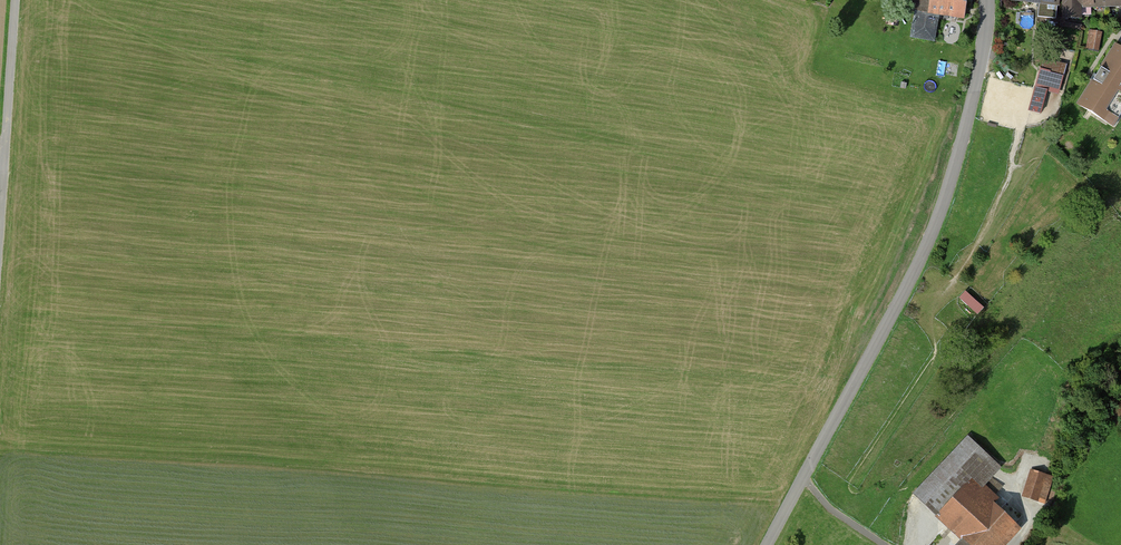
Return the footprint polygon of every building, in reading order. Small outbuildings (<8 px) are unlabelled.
[(918,0),(912,37),(933,41),(938,14),(963,18),(966,0),(917,0),(918,0)] [(1059,0),(1018,0),(1040,2),(1038,17),(1057,19),(1059,0)] [(1064,18),(1080,17),(1080,6),(1090,6),(1090,0),(1064,0),(1064,18)] [(1101,32),(1090,30),(1087,50),(1098,52),(1101,32)] [(1115,47),(1079,104),(1107,122),(1120,100),(1120,50),(1115,47)] [(1065,65),(1044,59),(1036,87),(1058,93),(1065,65)] [(982,307),(966,292),(960,298),(977,313),(982,307)] [(1013,525),(977,490),(999,466),(968,438),(915,494),(964,540),(960,544),(994,544),(1013,525)] [(1053,477),(1032,470),(1025,495),(1045,501),(1053,477)]
